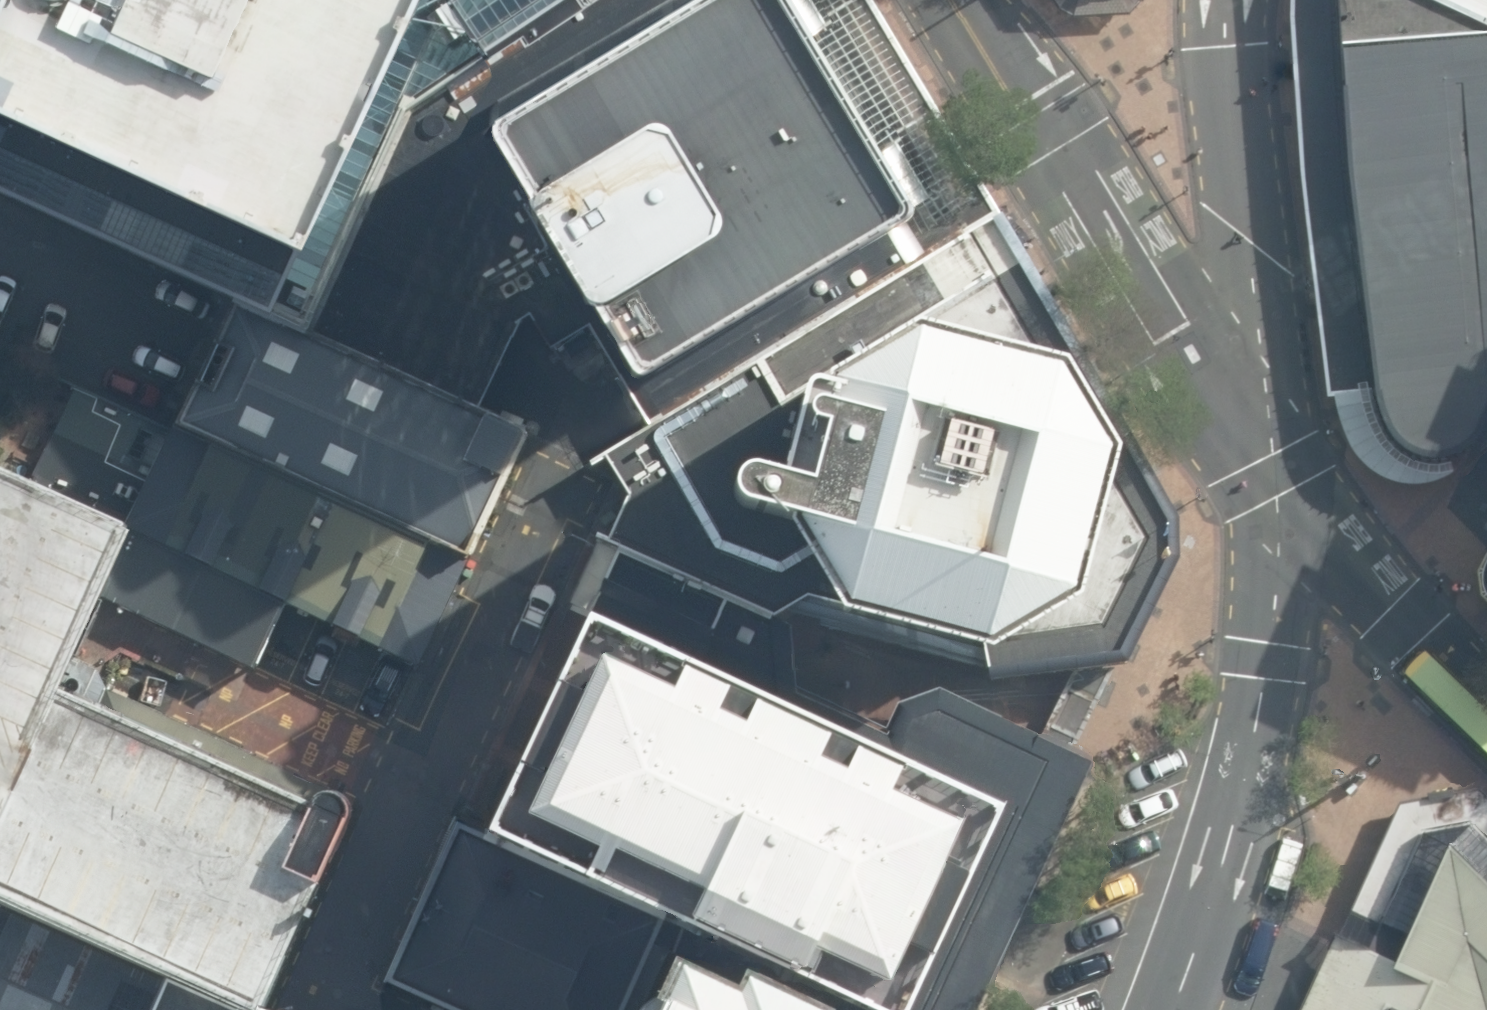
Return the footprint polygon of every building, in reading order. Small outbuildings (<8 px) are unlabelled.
[(238,299),(310,332),(410,103),(493,56),(456,0),(0,0),(0,191),(238,299)] [(874,0),(599,0),(533,44),(404,117),(310,332),(481,410),(532,317),(599,327),(657,426),(997,214),(874,0)] [(493,56),(527,34),(533,44),(599,0),(456,0),(493,56)] [(1065,12),(1121,0),(1058,0),(1065,12)] [(1455,0),(1335,0),(1339,45),(1348,146),(1351,183),(1374,381),(1378,398),(1380,409),(1384,418),(1388,428),(1395,437),(1400,443),(1408,448),(1415,452),(1429,455),(1439,456),(1450,454),(1462,449),(1473,440),(1484,425),(1486,421),(1486,14),(1455,0)] [(1486,14),(1486,0),(1455,0),(1486,14)] [(657,426),(607,457),(608,534),(774,615),(818,593),(985,641),(992,672),(1128,659),(1184,535),(997,214),(657,426)] [(310,332),(238,299),(182,426),(399,525),(477,559),(533,433),(481,410),(310,332)] [(404,685),(477,559),(399,525),(182,426),(141,515),(99,624),(246,694),(275,637),(404,685)] [(62,695),(99,624),(141,515),(0,453),(0,851),(62,695)] [(579,609),(477,832),(672,921),(869,1009),(925,1009),(1050,760),(943,711),(915,718),(896,751),(579,609)] [(62,695),(0,851),(0,907),(245,1009),(268,1009),(355,822),(62,695)] [(477,832),(450,824),(382,978),(450,1009),(628,1009),(672,921),(477,832)] [(1475,824),(1427,835),(1372,951),(1339,937),(1302,1009),(1486,1009),(1486,835),(1475,824)] [(0,908),(0,1009),(160,1009),(171,984),(0,908)] [(672,962),(650,1009),(824,1009),(740,972),(732,989),(672,962)] [(171,984),(160,1009),(243,1009),(171,984)]
